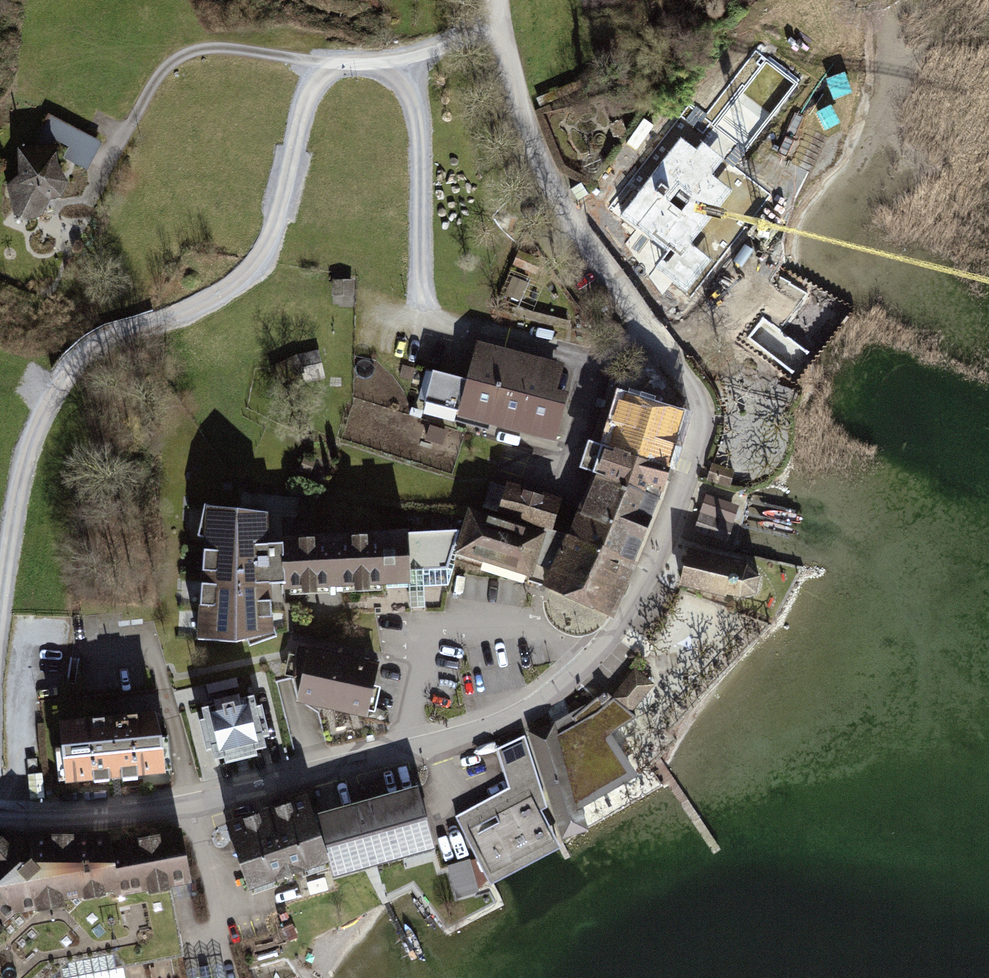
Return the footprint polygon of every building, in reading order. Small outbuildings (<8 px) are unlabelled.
[(39,131),(69,146),(64,157),(88,169),(102,140),(48,114),(39,131)] [(624,161),(607,199),(693,237),(700,221),(690,217),(727,134),(683,114),(656,175),(624,161)] [(21,147),(23,174),(11,184),(17,211),(29,216),(47,213),(48,193),(68,191),(66,164),(61,164),(59,142),(21,147)] [(705,269),(747,285),(779,202),(737,186),(705,269)] [(481,344),(471,378),(558,401),(567,366),(481,344)] [(277,387),(326,374),(319,349),(270,363),(277,387)] [(569,404),(558,401),(471,378),(461,418),(558,443),(569,404)] [(595,481),(664,504),(687,413),(682,412),(684,403),(620,386),(617,397),(604,393),(581,476),(595,481)] [(426,441),(441,445),(446,429),(430,425),(426,441)] [(738,475),(717,469),(713,484),(734,490),(738,475)] [(595,481),(571,539),(637,567),(664,504),(595,481)] [(585,506),(511,485),(509,492),(495,488),(487,514),(474,510),(461,553),(549,581),(571,539),(585,506)] [(729,542),(740,507),(705,495),(693,531),(729,542)] [(285,586),(284,543),(272,544),(271,508),(226,503),(207,496),(198,538),(206,540),(200,635),(248,644),(258,642),(260,645),(286,637),(280,620),(277,621),(274,586),(285,586)] [(411,541),(411,533),(284,538),(286,596),(413,591),(411,541)] [(464,538),(411,541),(413,591),(428,591),(452,589),(464,538)] [(571,539),(545,590),(614,621),(637,567),(571,539)] [(691,553),(684,590),(733,599),(734,594),(745,596),(757,594),(761,575),(749,568),(736,566),(737,562),(691,553)] [(428,591),(413,591),(414,611),(429,610),(428,591)] [(311,650),(300,704),(370,719),(381,664),(311,650)] [(655,685),(639,672),(620,696),(635,709),(655,685)] [(592,826),(584,802),(640,774),(613,734),(640,719),(612,694),(578,719),(585,725),(562,735),(558,723),(531,732),(564,835),(592,826)] [(256,700),(203,713),(216,766),(269,753),(256,700)] [(160,715),(61,723),(66,787),(165,779),(160,715)] [(456,818),(487,884),(561,847),(524,737),(498,748),(508,790),(456,818)] [(423,789),(320,820),(333,864),(337,875),(440,844),(423,789)] [(314,802),(230,827),(250,890),(333,864),(320,820),(314,802)] [(184,832),(115,841),(113,835),(12,836),(0,846),(0,977),(38,977),(54,962),(116,950),(130,967),(185,957),(172,887),(194,883),(184,832)]
